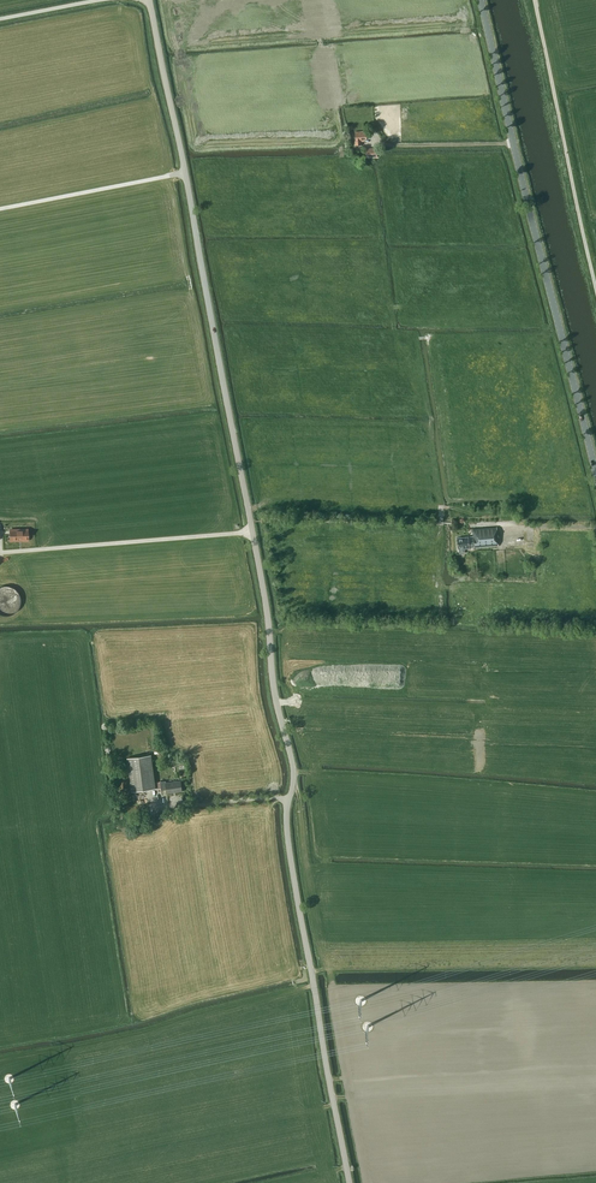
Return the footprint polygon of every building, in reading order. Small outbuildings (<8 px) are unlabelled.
[(364,133),(364,131),(355,132),(356,145),(361,144),(361,141),(364,141),(364,139),(367,139),(366,133),(364,133)] [(366,158),(377,157),(377,148),(366,149),(366,158)] [(498,546),(496,527),(472,529),(473,537),(457,538),(458,549),(469,548),(469,547),(474,547),(474,548),(498,546)] [(28,540),(28,529),(10,530),(10,537),(14,537),(14,540),(28,540)] [(4,611),(16,607),(18,597),(15,587),(8,586),(1,588),(7,589),(8,593),(4,594),(0,593),(0,610),(4,611)] [(155,788),(155,782),(151,755),(127,758),(131,791),(155,788)] [(182,791),(181,780),(166,782),(166,781),(160,782),(161,790),(166,789),(167,793),(182,791)] [(151,827),(150,818),(133,820),(134,828),(151,827)]
